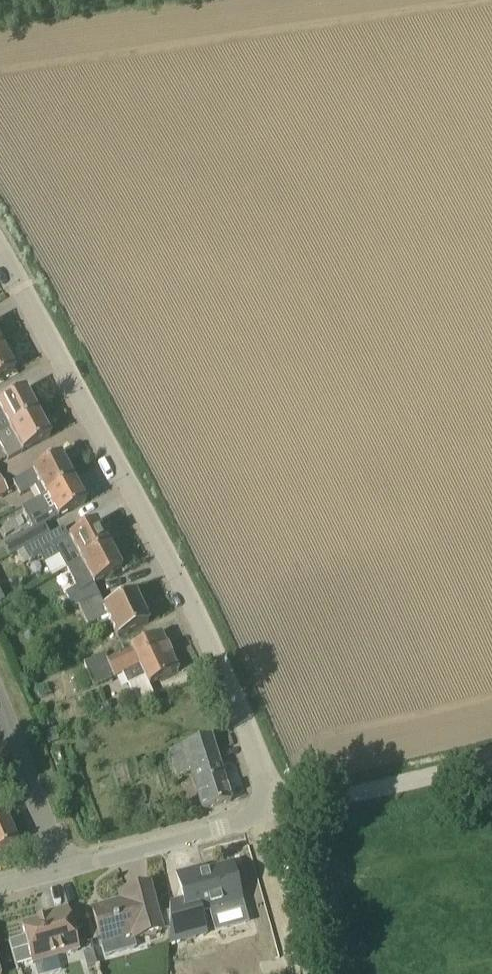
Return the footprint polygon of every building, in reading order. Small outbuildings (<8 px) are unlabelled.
[(15,372),(2,348),(0,350),(0,380),(15,372)] [(38,415),(25,391),(0,404),(0,435),(38,415)] [(50,438),(38,415),(0,435),(0,445),(3,451),(8,461),(50,438)] [(31,504),(74,482),(61,457),(19,480),(12,483),(19,496),(35,488),(41,498),(31,504)] [(9,492),(1,478),(0,478),(0,497),(9,492)] [(44,527),(86,504),(74,482),(31,504),(22,509),(35,532),(44,527)] [(66,569),(109,546),(96,523),(67,539),(61,530),(34,544),(41,556),(45,564),(60,557),(66,569)] [(10,556),(16,553),(34,544),(28,532),(4,545),(10,556)] [(22,566),(41,556),(34,544),(16,553),(22,566)] [(74,607),(100,598),(94,586),(122,571),(109,546),(66,569),(77,589),(66,595),(73,608),(74,607)] [(148,624),(135,595),(105,609),(100,598),(74,607),(83,628),(88,625),(88,627),(109,617),(119,638),(148,624)] [(166,647),(160,635),(131,649),(132,650),(108,661),(105,655),(85,663),(94,686),(114,678),(115,679),(123,675),(127,685),(144,677),(148,686),(178,672),(171,657),(166,647)] [(56,729),(45,733),(49,744),(60,741),(56,729)] [(231,802),(211,738),(170,750),(178,777),(193,772),(204,811),(231,802)] [(5,814),(0,816),(0,852),(18,844),(5,814)] [(242,902),(231,868),(200,876),(199,872),(178,877),(185,901),(172,905),(169,945),(171,944),(173,949),(182,946),(181,942),(196,937),(190,916),(202,913),(242,902)] [(130,935),(132,941),(161,933),(149,887),(119,895),(121,902),(93,910),(102,943),(130,935)] [(16,965),(32,961),(78,949),(67,909),(51,914),(52,918),(22,926),(26,938),(10,942),(16,965)]
